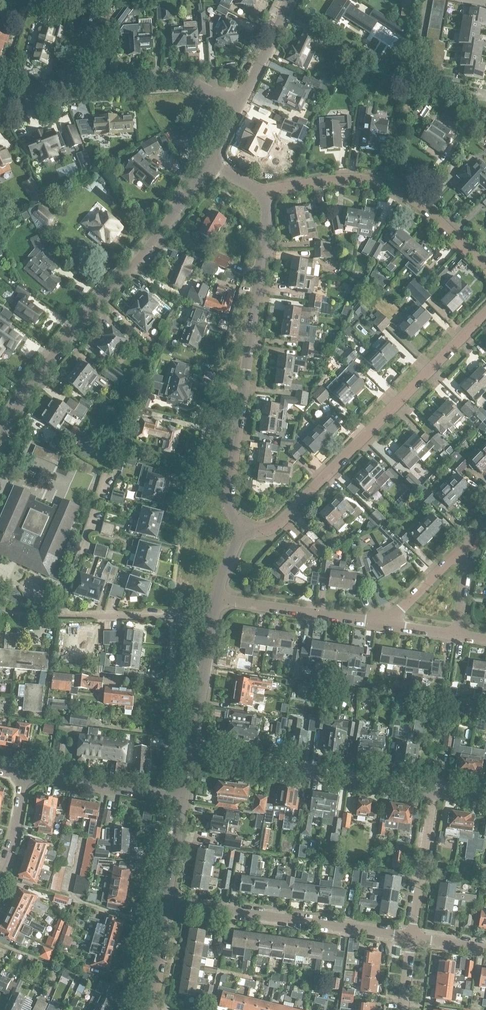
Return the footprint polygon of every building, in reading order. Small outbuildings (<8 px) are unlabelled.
[(219,5),(229,10),(232,4),(223,0),(221,0),(219,5)] [(255,0),(233,0),(233,1),(237,1),(237,4),(244,5),(244,8),(254,8),(255,0)] [(326,15),(338,23),(343,16),(370,34),(377,23),(350,6),(350,4),(344,0),(336,0),(326,15)] [(70,8),(62,2),(58,6),(64,13),(70,8)] [(219,5),(216,10),(226,16),(229,10),(219,5)] [(433,5),(432,11),(444,13),(445,7),(433,5)] [(482,26),(485,27),(485,12),(476,11),(477,7),(472,6),(471,10),(470,9),(468,18),(468,19),(476,20),(475,24),(482,25),(482,26)] [(130,12),(125,7),(113,24),(118,28),(130,12)] [(80,29),(101,36),(106,21),(99,18),(101,13),(86,8),(82,20),(83,20),(80,29)] [(129,17),(139,16),(139,8),(135,8),(128,16),(129,17)] [(157,8),(158,21),(170,20),(170,9),(162,10),(162,8),(157,8)] [(27,10),(20,9),(17,21),(23,23),(27,10)] [(432,11),(431,17),(443,19),(444,13),(432,11)] [(184,23),(184,29),(186,48),(186,52),(198,51),(197,35),(199,35),(199,36),(206,36),(205,12),(198,12),(198,23),(196,23),(184,23)] [(377,21),(392,30),(402,36),(406,30),(396,24),(381,14),(377,21)] [(430,23),(441,25),(443,19),(431,17),(430,23)] [(463,17),(461,30),(480,34),(482,26),(482,25),(475,24),(476,20),(468,19),(468,18),(463,17)] [(215,28),(238,39),(243,29),(227,20),(221,18),(218,23),(215,28)] [(139,25),(140,50),(146,49),(147,50),(150,49),(151,49),(153,49),(152,34),(153,34),(152,24),(151,19),(139,20),(139,25)] [(430,23),(429,29),(440,31),(441,25),(430,23)] [(141,55),(140,50),(139,25),(123,26),(121,30),(121,35),(121,37),(125,37),(125,43),(127,43),(128,55),(141,55)] [(213,25),(207,25),(207,39),(214,39),(214,38),(219,37),(217,42),(215,46),(223,49),(224,48),(231,52),(232,49),(233,50),(238,39),(215,28),(215,29),(213,27),(213,25)] [(54,38),(51,37),(53,29),(43,26),(42,27),(41,27),(39,28),(38,30),(38,32),(39,33),(40,34),(40,35),(41,35),(34,61),(47,64),(54,38)] [(64,28),(57,26),(54,37),(61,39),(64,28)] [(177,48),(186,48),(184,29),(178,29),(178,26),(172,26),(173,47),(177,47),(177,48)] [(440,31),(429,29),(427,35),(439,38),(440,31)] [(297,46),(315,54),(317,49),(312,47),(312,46),(318,49),(322,40),(316,37),(317,36),(305,30),(297,46)] [(459,44),(464,45),(471,46),(472,42),(479,43),(479,42),(480,34),(461,30),(459,44)] [(3,47),(5,48),(8,35),(0,33),(0,59),(3,47)] [(349,50),(340,42),(336,47),(344,55),(349,50)] [(433,42),(432,48),(444,50),(445,44),(438,43),(433,42)] [(464,45),(463,53),(482,57),(483,48),(484,43),(479,42),(479,43),(472,42),(471,46),(464,45)] [(287,60),(303,67),(302,67),(307,70),(315,54),(297,46),(296,49),(292,48),(287,60)] [(363,52),(359,49),(356,54),(363,59),(376,68),(383,57),(370,49),(366,47),(363,52)] [(432,48),(431,54),(443,56),(444,50),(432,48)] [(480,66),(480,65),(482,57),(463,53),(460,67),(465,68),(472,69),(473,64),(480,66)] [(443,56),(431,54),(430,60),(442,62),(443,56)] [(430,60),(429,66),(441,68),(442,62),(430,60)] [(459,76),(464,77),(483,80),(485,70),(485,67),(485,66),(480,65),(480,66),(473,64),(472,69),(465,68),(460,67),(459,76)] [(441,68),(429,66),(428,72),(440,74),(441,68)] [(440,74),(428,72),(427,78),(439,80),(440,74)] [(279,84),(278,87),(306,101),(311,89),(310,89),(312,85),(319,89),(322,83),(320,82),(309,77),(306,83),(305,87),(295,82),(295,81),(283,75),(282,78),(280,77),(278,83),(279,84)] [(332,81),(322,76),(320,82),(322,83),(327,86),(330,87),(332,81)] [(278,87),(272,100),(284,105),(284,104),(300,112),(306,101),(278,87)] [(281,116),(276,113),(273,119),(279,122),(281,116)] [(95,119),(95,126),(96,134),(96,136),(103,135),(103,136),(118,135),(117,135),(133,133),(133,127),(132,116),(116,117),(115,115),(101,116),(102,118),(95,119)] [(363,130),(361,147),(378,150),(379,142),(376,142),(377,133),(387,135),(389,121),(368,118),(359,116),(357,129),(363,130)] [(339,127),(344,127),(344,130),(352,130),(351,117),(343,117),(344,122),(339,122),(339,121),(325,123),(327,149),(341,148),(339,127)] [(463,125),(458,132),(466,136),(473,126),(472,125),(474,122),(468,118),(466,121),(465,121),(464,123),(463,125)] [(245,141),(241,149),(256,157),(260,149),(261,150),(261,149),(266,139),(266,138),(269,130),(266,129),(269,124),(260,120),(258,125),(255,123),(251,130),(248,129),(243,140),(245,141)] [(76,121),(81,136),(89,136),(88,121),(76,121)] [(305,128),(306,126),(298,123),(297,125),(286,121),(283,129),(294,133),(291,139),(305,144),(310,130),(305,128)] [(447,136),(431,125),(422,137),(435,146),(434,147),(443,152),(453,137),(448,134),(447,136)] [(81,144),(74,127),(64,131),(71,148),(81,144)] [(34,159),(38,157),(42,155),(44,161),(51,158),(57,155),(55,150),(65,147),(59,133),(54,135),(53,132),(45,135),(44,132),(34,136),(35,139),(27,142),(34,159)] [(163,146),(164,145),(168,143),(165,136),(160,139),(163,146)] [(143,149),(147,156),(147,157),(160,149),(155,138),(141,146),(143,149)] [(11,170),(9,165),(13,163),(5,148),(0,151),(0,176),(11,170)] [(147,156),(143,149),(138,154),(139,155),(128,168),(130,169),(123,177),(130,182),(136,175),(150,186),(160,175),(143,161),(144,159),(147,156)] [(104,165),(101,159),(93,164),(96,170),(104,165)] [(466,194),(467,196),(480,182),(483,185),(483,184),(485,187),(485,166),(480,161),(471,170),(467,166),(457,177),(461,181),(455,187),(458,189),(457,190),(464,196),(466,194)] [(97,176),(100,179),(99,181),(105,186),(110,181),(100,173),(97,176)] [(26,191),(36,205),(46,199),(36,185),(27,191),(26,191)] [(28,211),(38,232),(44,226),(47,228),(55,219),(38,205),(28,211)] [(288,226),(291,226),(306,223),(311,223),(310,222),(313,221),(310,205),(295,208),(296,210),(288,212),(289,217),(286,217),(288,226)] [(330,218),(328,206),(321,207),(324,219),(330,218)] [(341,217),(332,219),(334,232),(343,230),(342,226),(354,228),(353,233),(358,233),(359,229),(363,208),(362,208),(362,209),(357,208),(356,212),(348,211),(348,212),(344,211),(343,218),(341,217)] [(366,232),(372,233),(373,227),(376,228),(377,221),(374,221),(376,211),(363,208),(359,229),(366,230),(366,232)] [(203,225),(198,233),(214,243),(218,234),(222,228),(227,220),(211,211),(206,219),(207,219),(203,225)] [(27,213),(22,215),(25,221),(30,218),(27,213)] [(82,223),(92,231),(88,236),(100,247),(105,242),(109,246),(124,228),(106,213),(103,216),(100,214),(94,221),(88,216),(82,223)] [(293,240),(302,238),(302,240),(313,239),(316,238),(315,229),(312,230),(307,231),(306,223),(291,226),(293,240)] [(387,250),(396,257),(401,251),(411,239),(401,230),(391,242),(390,241),(389,241),(386,245),(389,248),(387,250)] [(52,273),(58,267),(48,259),(51,256),(39,235),(30,239),(35,249),(28,257),(32,261),(24,269),(48,291),(51,288),(54,290),(62,281),(52,273)] [(406,256),(410,259),(421,247),(411,239),(401,251),(406,256)] [(370,240),(362,254),(368,257),(369,256),(376,243),(370,240)] [(369,256),(376,260),(383,247),(382,246),(385,246),(385,245),(380,240),(377,244),(376,243),(369,256)] [(421,247),(410,259),(417,265),(415,267),(419,270),(435,253),(424,243),(421,247)] [(340,249),(332,249),(332,250),(327,250),(315,250),(315,259),(327,259),(327,258),(340,259),(340,249)] [(216,253),(212,263),(219,265),(226,269),(230,259),(216,253)] [(181,288),(185,277),(191,280),(196,268),(190,265),(193,259),(183,255),(171,284),(181,288)] [(293,260),(291,274),(314,277),(315,269),(316,261),(313,261),(302,259),(302,262),(293,260)] [(213,277),(219,265),(212,263),(207,260),(201,271),(213,277)] [(396,268),(391,264),(386,269),(391,273),(396,268)] [(448,272),(443,267),(434,276),(440,281),(448,272)] [(303,292),(313,294),(314,285),(316,278),(314,277),(291,274),(289,288),(304,290),(303,292)] [(445,287),(449,290),(462,303),(472,293),(462,282),(461,283),(455,277),(445,287)] [(390,281),(383,278),(378,284),(383,289),(390,281)] [(405,289),(413,297),(418,292),(422,288),(414,280),(405,289)] [(359,294),(360,286),(350,284),(349,293),(359,294)] [(16,291),(19,294),(11,305),(36,322),(42,313),(25,301),(27,298),(28,299),(32,293),(20,285),(16,291)] [(189,301),(202,306),(207,290),(198,286),(195,293),(192,292),(189,301)] [(216,294),(222,296),(220,302),(207,298),(205,305),(229,313),(236,291),(219,286),(216,294)] [(422,288),(418,292),(427,301),(431,297),(422,288)] [(453,313),(462,303),(449,290),(448,290),(451,293),(442,302),(453,313)] [(413,297),(422,306),(427,301),(418,292),(413,297)] [(138,303),(137,304),(152,319),(157,321),(158,320),(159,321),(161,318),(160,318),(162,316),(155,310),(159,306),(158,305),(159,305),(158,301),(155,298),(150,298),(144,293),(136,302),(138,303)] [(310,296),(309,302),(327,304),(328,298),(322,297),(310,296)] [(287,308),(285,323),(300,325),(310,326),(311,318),(310,318),(311,313),(331,315),(332,305),(327,304),(309,302),(308,309),(296,308),(296,310),(287,308)] [(413,307),(407,313),(408,314),(407,315),(410,317),(421,328),(431,318),(420,307),(421,306),(417,302),(412,307),(413,307)] [(137,304),(127,314),(147,332),(157,321),(152,319),(137,304)] [(202,336),(201,337),(203,338),(205,339),(208,330),(206,329),(208,324),(204,323),(208,311),(194,306),(190,318),(187,324),(185,331),(202,336)] [(1,315),(9,320),(13,315),(5,309),(1,315)] [(374,315),(378,319),(387,328),(391,324),(378,312),(374,315)] [(0,315),(0,316),(0,323),(6,327),(10,322),(0,315)] [(411,338),(421,328),(410,317),(407,315),(398,324),(411,338)] [(185,319),(177,316),(173,325),(170,333),(178,336),(185,319)] [(382,333),(387,328),(378,319),(373,324),(382,333)] [(305,344),(314,346),(317,328),(310,327),(310,326),(300,325),(285,323),(283,337),(291,338),(291,341),(305,343),(305,344)] [(5,348),(7,345),(14,350),(22,339),(8,329),(6,330),(0,326),(0,344),(5,348)] [(128,341),(112,326),(95,345),(98,347),(97,348),(111,360),(121,349),(124,351),(130,344),(127,342),(128,341)] [(181,343),(182,344),(183,346),(186,348),(188,346),(197,349),(201,337),(202,336),(185,331),(181,343)] [(382,346),(377,351),(388,362),(398,352),(384,338),(380,343),(382,346)] [(314,346),(305,344),(303,344),(303,350),(314,352),(315,346),(314,346)] [(175,348),(165,345),(162,353),(172,357),(175,348)] [(349,348),(345,353),(353,362),(358,357),(349,348)] [(367,362),(368,361),(378,372),(388,362),(377,351),(377,352),(373,348),(363,358),(367,362)] [(322,353),(314,352),(303,350),(302,357),(321,359),(322,353)] [(159,359),(168,362),(170,356),(162,353),(159,359)] [(349,366),(353,362),(345,353),(340,357),(349,366)] [(289,359),(280,357),(278,371),(292,373),(293,367),(306,368),(307,358),(289,356),(289,359)] [(74,372),(73,372),(95,390),(99,393),(104,388),(95,381),(99,377),(81,362),(74,372)] [(125,374),(110,363),(106,369),(121,380),(125,374)] [(485,392),(485,391),(485,373),(481,368),(471,378),(485,392)] [(117,385),(121,380),(106,369),(105,370),(105,369),(101,373),(117,385)] [(291,381),(292,373),(278,371),(276,385),(285,386),(285,389),(301,391),(302,383),(291,381)] [(85,395),(88,391),(92,394),(95,390),(73,372),(67,381),(85,395)] [(171,387),(171,388),(189,392),(192,381),(188,380),(189,378),(169,373),(166,386),(171,387)] [(354,375),(344,385),(355,395),(365,385),(358,379),(360,377),(356,373),(354,375)] [(161,384),(159,383),(160,376),(154,374),(148,388),(146,392),(151,393),(152,389),(158,391),(161,384)] [(334,396),(334,395),(345,406),(355,395),(344,385),(337,378),(327,389),(334,396)] [(471,378),(461,388),(476,402),(485,393),(485,392),(471,378)] [(321,387),(317,391),(326,400),(330,396),(321,387)] [(171,388),(168,398),(187,403),(189,392),(171,388)] [(326,400),(317,391),(312,396),(321,405),(326,400)] [(83,399),(80,404),(89,410),(92,404),(83,399)] [(155,410),(157,401),(153,400),(145,399),(144,404),(142,404),(141,406),(155,410)] [(55,400),(48,410),(65,421),(64,421),(69,424),(74,416),(75,417),(82,421),(89,410),(80,404),(74,412),(55,400)] [(448,402),(438,411),(454,427),(464,418),(458,412),(455,409),(457,407),(451,401),(449,403),(448,402)] [(465,406),(475,415),(482,423),(483,423),(485,420),(485,417),(479,410),(479,411),(470,402),(465,406)] [(264,405),(263,419),(283,422),(286,422),(288,405),(273,403),(273,406),(264,405)] [(461,410),(471,419),(475,415),(465,406),(461,410)] [(153,411),(140,408),(135,421),(139,422),(141,417),(142,418),(143,416),(151,418),(153,411)] [(65,421),(48,410),(42,420),(60,431),(59,433),(70,441),(89,452),(96,441),(74,427),(71,432),(61,426),(65,421)] [(439,432),(439,431),(443,435),(448,430),(452,434),(456,430),(454,428),(454,427),(438,411),(428,421),(439,432)] [(312,426),(316,430),(328,441),(340,428),(325,413),(312,426)] [(168,430),(160,428),(162,421),(153,418),(152,422),(142,419),(139,432),(137,431),(135,435),(147,439),(148,434),(162,438),(165,442),(162,451),(174,454),(180,431),(168,427),(168,430)] [(270,434),(270,436),(282,438),(283,432),(281,432),(283,422),(263,419),(261,432),(270,434)] [(485,435),(485,425),(483,423),(482,423),(478,428),(485,435)] [(293,448),(302,457),(306,453),(304,450),(307,446),(315,454),(328,441),(316,430),(312,426),(300,439),(295,434),(293,441),(294,441),(293,448)] [(415,435),(405,445),(419,460),(420,461),(432,449),(437,453),(442,448),(432,439),(432,440),(425,433),(421,438),(427,444),(426,446),(415,435)] [(436,435),(432,439),(442,448),(443,450),(447,445),(436,435)] [(281,446),(293,448),(294,441),(293,441),(282,440),(281,446)] [(265,483),(273,484),(275,468),(270,467),(272,452),(277,453),(278,446),(261,444),(258,467),(260,468),(259,481),(266,482),(265,483)] [(419,460),(405,445),(397,454),(411,468),(419,460)] [(62,457),(36,446),(32,455),(58,466),(62,457)] [(446,452),(450,456),(455,452),(450,447),(446,452)] [(297,462),(302,457),(293,448),(288,453),(297,462)] [(470,465),(467,463),(456,452),(450,457),(455,461),(464,470),(468,467),(470,465)] [(468,467),(473,471),(476,468),(481,473),(485,468),(485,458),(479,452),(470,462),(469,461),(467,463),(470,465),(468,467)] [(125,460),(119,459),(114,470),(122,472),(125,460)] [(372,461),(363,470),(381,488),(390,479),(385,474),(372,461)] [(459,475),(464,470),(455,461),(450,466),(459,475)] [(275,468),(273,484),(281,485),(281,484),(288,485),(290,471),(292,472),(293,466),(284,465),(283,469),(275,468)] [(371,498),(381,488),(363,470),(353,481),(366,494),(366,493),(371,498)] [(148,480),(146,487),(167,493),(170,480),(142,473),(141,478),(148,480)] [(411,476),(407,481),(416,490),(420,485),(411,476)] [(457,476),(447,486),(458,497),(468,487),(457,476)] [(402,485),(408,491),(405,494),(410,499),(418,492),(416,490),(407,481),(402,485)] [(448,507),(458,497),(447,486),(444,483),(439,489),(441,491),(437,496),(448,507)] [(418,491),(423,496),(431,503),(436,498),(428,490),(427,491),(422,486),(418,491)] [(14,487),(0,519),(0,555),(57,581),(60,573),(52,569),(79,508),(63,501),(59,511),(29,498),(31,494),(14,487)] [(144,495),(137,493),(135,498),(164,505),(167,493),(146,487),(144,495)] [(113,490),(112,496),(124,499),(125,493),(113,490)] [(124,499),(112,496),(110,501),(122,505),(124,499)] [(339,496),(330,506),(348,523),(352,518),(355,521),(363,514),(353,504),(350,507),(339,496)] [(418,501),(426,509),(431,503),(423,496),(418,501)] [(364,506),(373,515),(374,514),(377,511),(377,510),(368,501),(364,506)] [(142,513),(140,521),(161,526),(165,514),(136,506),(135,511),(142,513)] [(320,516),(333,528),(338,532),(348,523),(330,506),(320,516)] [(377,511),(374,514),(385,525),(389,521),(387,520),(377,511)] [(379,527),(381,529),(385,525),(374,514),(373,515),(367,521),(376,531),(379,527)] [(425,519),(420,525),(432,537),(442,527),(430,515),(426,520),(425,519)] [(158,539),(161,526),(140,521),(138,528),(131,526),(130,531),(158,539)] [(115,526),(103,522),(102,528),(114,531),(115,526)] [(394,542),(383,549),(383,550),(396,570),(407,563),(399,550),(405,544),(396,535),(385,525),(381,529),(394,542)] [(422,547),(432,537),(420,525),(414,531),(415,531),(411,535),(422,547)] [(112,537),(114,531),(102,528),(100,534),(112,537)] [(305,534),(315,544),(323,553),(328,548),(320,539),(310,530),(305,534)] [(354,530),(349,535),(353,539),(358,534),(354,530)] [(401,530),(396,535),(405,544),(410,538),(401,530)] [(139,548),(137,555),(159,561),(162,548),(133,541),(132,546),(139,548)] [(96,545),(95,550),(107,553),(108,547),(97,544),(96,545)] [(318,558),(323,553),(315,544),(310,549),(318,558)] [(294,545),(284,556),(295,566),(299,570),(304,564),(310,558),(302,550),(301,552),(294,545)] [(383,550),(383,549),(382,547),(377,551),(380,555),(372,560),(377,566),(377,565),(385,578),(396,570),(383,550)] [(105,559),(107,553),(95,550),(93,556),(105,559)] [(361,555),(362,557),(365,567),(367,574),(374,572),(370,558),(368,559),(366,553),(361,555)] [(155,573),(159,561),(137,555),(135,563),(128,561),(127,566),(155,573)] [(288,582),(288,581),(294,582),(294,577),(300,571),(299,570),(295,566),(284,556),(275,566),(282,572),(281,581),(288,582)] [(356,559),(359,569),(365,567),(362,557),(356,559)] [(339,569),(340,568),(330,566),(331,561),(323,560),(322,571),(321,571),(320,579),(330,580),(329,587),(342,589),(344,573),(345,570),(339,569)] [(99,604),(105,583),(113,585),(118,568),(113,566),(109,563),(107,565),(105,566),(102,569),(101,571),(100,574),(102,575),(100,581),(93,578),(86,600),(99,604)] [(74,596),(86,600),(93,578),(86,576),(88,569),(83,568),(74,596)] [(130,591),(130,597),(137,597),(138,593),(148,597),(152,584),(137,579),(139,573),(133,571),(127,590),(130,591)] [(320,574),(313,573),(311,585),(318,586),(320,574)] [(355,591),(357,575),(344,573),(342,589),(355,591)] [(124,588),(113,585),(109,596),(121,600),(124,588)] [(244,628),(241,649),(246,650),(245,656),(253,657),(257,630),(244,628)] [(259,653),(260,646),(268,647),(270,632),(257,630),(253,657),(257,658),(258,653),(259,653)] [(125,643),(142,644),(142,641),(143,641),(144,635),(143,635),(143,633),(126,631),(125,643)] [(270,632),(268,647),(275,648),(274,653),(273,660),(278,661),(282,634),(270,632)] [(4,646),(4,650),(15,651),(15,646),(20,647),(21,635),(5,633),(4,646)] [(284,661),(285,655),(292,656),(293,651),(296,636),(282,634),(278,661),(284,661)] [(123,655),(140,656),(141,653),(142,653),(142,647),(141,647),(142,644),(125,643),(125,644),(123,655)] [(310,661),(310,657),(317,658),(316,670),(316,671),(316,673),(321,674),(322,671),(323,664),(324,659),(326,645),(313,643),(312,650),(302,648),(300,660),(310,661)] [(326,645),(324,659),(336,661),(339,647),(326,645)] [(339,647),(336,661),(343,662),(342,668),(343,668),(342,674),(347,675),(351,648),(339,647)] [(355,670),(361,671),(364,650),(351,648),(347,675),(352,676),(353,669),(355,670)] [(380,664),(388,665),(387,670),(386,677),(392,678),(392,671),(393,666),(396,651),(382,649),(380,664)] [(16,669),(17,651),(15,651),(4,650),(0,650),(0,668),(16,669)] [(17,651),(16,669),(34,671),(36,653),(24,652),(21,651),(17,651)] [(399,667),(406,668),(408,653),(396,651),(393,666),(399,667)] [(36,653),(34,671),(42,671),(48,672),(50,654),(36,653)] [(408,653),(406,668),(414,669),(419,670),(421,655),(408,653)] [(140,659),(140,656),(123,655),(122,669),(139,670),(139,665),(140,665),(141,659),(140,659)] [(434,657),(421,655),(419,670),(431,672),(431,676),(441,678),(444,662),(434,661),(434,657)] [(239,669),(251,671),(252,664),(240,662),(239,669)] [(300,663),(292,662),(290,675),(298,676),(300,663)] [(478,685),(478,690),(475,689),(473,700),(476,700),(475,704),(480,705),(481,701),(482,691),(484,684),(484,679),(485,668),(485,664),(474,663),(472,677),(471,683),(478,685)] [(371,666),(363,665),(362,678),(369,679),(371,666)] [(51,690),(70,692),(70,695),(78,695),(78,692),(79,692),(79,688),(88,689),(88,688),(96,689),(96,691),(99,692),(101,691),(101,690),(102,690),(103,679),(89,677),(75,675),(75,676),(72,676),(73,675),(53,673),(51,690)] [(234,690),(234,691),(256,694),(257,688),(272,690),(273,682),(258,679),(258,682),(236,679),(235,685),(234,686),(233,689),(234,690)] [(18,697),(24,698),(43,700),(45,686),(39,685),(25,684),(25,686),(19,685),(18,697)] [(390,685),(389,692),(401,694),(402,686),(390,685)] [(456,697),(458,688),(451,687),(449,696),(456,697)] [(105,704),(119,705),(121,689),(106,688),(105,704)] [(416,688),(415,695),(427,697),(428,690),(416,688)] [(119,705),(125,706),(125,710),(132,711),(132,710),(134,691),(121,689),(119,705)] [(231,702),(233,703),(232,704),(248,706),(253,707),(254,701),(264,703),(265,696),(264,696),(256,695),(256,694),(234,691),(233,698),(232,698),(231,702)] [(365,694),(364,703),(373,704),(375,695),(365,694)] [(42,713),(43,700),(24,698),(23,711),(28,712),(42,713)] [(47,708),(52,709),(70,711),(70,703),(68,702),(68,701),(53,700),(48,699),(47,706),(47,708)] [(428,705),(419,704),(417,720),(426,722),(427,715),(431,716),(432,709),(427,709),(428,705)] [(473,719),(474,709),(467,708),(466,718),(473,719)] [(227,719),(231,721),(229,734),(228,739),(243,741),(246,723),(247,713),(229,710),(227,719)] [(245,742),(245,740),(258,742),(260,725),(261,720),(256,719),(256,715),(247,713),(246,723),(243,741),(245,742)] [(477,720),(485,721),(485,714),(478,713),(477,720)] [(62,724),(65,724),(70,725),(87,727),(88,717),(71,715),(71,716),(67,715),(66,718),(63,718),(62,724)] [(318,715),(317,719),(316,730),(323,731),(325,716),(318,715)] [(316,732),(316,730),(317,719),(310,718),(308,731),(316,732)] [(288,729),(293,730),(293,731),(294,731),(292,748),(306,750),(308,733),(300,732),(302,720),(295,719),(294,721),(289,720),(288,729)] [(324,752),(325,752),(327,754),(331,755),(333,753),(334,753),(338,721),(332,720),(332,725),(326,725),(323,741),(325,741),(324,752)] [(348,735),(349,728),(342,728),(343,722),(338,721),(334,753),(335,753),(336,755),(340,756),(342,754),(344,741),(346,742),(347,735),(348,735)] [(409,733),(405,764),(406,764),(408,766),(411,766),(413,765),(414,765),(415,758),(417,758),(420,735),(423,733),(425,723),(415,721),(413,734),(409,733)] [(19,748),(20,740),(28,741),(31,725),(17,723),(16,731),(9,730),(6,749),(12,750),(13,747),(19,748)] [(281,724),(274,723),(274,726),(273,734),(279,735),(281,724)] [(349,728),(348,735),(355,736),(356,725),(356,724),(349,723),(349,728)] [(370,758),(375,759),(376,761),(379,761),(381,760),(382,760),(385,744),(378,743),(379,737),(379,732),(380,725),(375,724),(374,731),(370,758)] [(54,726),(44,725),(43,733),(53,735),(54,726)] [(392,738),(398,739),(397,744),(396,744),(394,755),(396,755),(395,762),(397,763),(398,764),(401,765),(403,764),(405,764),(409,733),(399,732),(400,727),(394,726),(392,738)] [(6,749),(9,730),(0,728),(0,748),(6,749)] [(86,757),(90,758),(92,744),(97,744),(98,737),(99,729),(89,728),(88,736),(80,735),(77,756),(78,756),(79,756),(78,760),(85,761),(86,757)] [(357,756),(359,757),(359,758),(363,759),(364,758),(370,758),(374,731),(362,729),(361,737),(359,737),(359,740),(360,740),(357,756)] [(455,731),(446,730),(443,751),(451,753),(455,731)] [(105,738),(98,737),(97,744),(92,744),(90,758),(126,762),(128,741),(105,738)] [(453,750),(459,751),(456,771),(460,771),(460,772),(468,774),(471,757),(464,756),(465,751),(460,750),(461,740),(455,739),(453,750)] [(56,740),(54,754),(64,756),(66,741),(56,740)] [(481,775),(485,754),(485,755),(485,743),(485,751),(472,749),(471,757),(468,774),(477,775),(477,774),(481,775)] [(150,748),(135,748),(134,774),(146,775),(147,762),(149,762),(150,748)] [(126,776),(128,765),(117,763),(115,775),(126,776)] [(216,806),(233,809),(237,783),(231,782),(229,784),(220,783),(220,784),(219,784),(218,787),(219,788),(218,797),(224,799),(223,802),(217,801),(216,806)] [(233,809),(235,809),(238,810),(240,800),(247,801),(250,784),(237,783),(233,809)] [(267,805),(267,808),(265,823),(272,824),(274,813),(280,814),(279,821),(284,821),(289,790),(279,789),(278,796),(276,796),(275,806),(267,805)] [(298,791),(289,790),(284,821),(283,829),(293,831),(295,822),(292,822),(293,809),(297,810),(299,799),(297,799),(298,791)] [(310,836),(313,817),(322,818),(322,819),(323,819),(324,812),(326,796),(314,794),(311,811),(304,810),(304,811),(303,821),(301,835),(310,836)] [(36,806),(37,806),(55,810),(64,811),(65,806),(60,805),(60,808),(56,807),(57,799),(38,796),(36,806)] [(267,797),(255,796),(253,812),(265,814),(267,797)] [(324,812),(323,819),(334,820),(334,816),(335,816),(338,797),(326,796),(324,812)] [(360,799),(357,816),(376,819),(377,812),(370,811),(372,801),(360,799)] [(76,816),(84,818),(86,803),(73,801),(70,819),(76,820),(76,816)] [(84,818),(91,819),(88,838),(100,840),(102,829),(96,828),(97,823),(100,806),(86,803),(84,818)] [(379,823),(377,835),(385,836),(386,828),(397,830),(401,806),(389,804),(386,824),(379,823)] [(36,816),(36,817),(60,821),(63,821),(64,821),(64,816),(59,816),(59,818),(54,817),(55,810),(37,806),(36,816)] [(413,808),(401,806),(397,830),(410,832),(413,808)] [(228,834),(229,825),(238,827),(240,812),(224,809),(222,817),(221,817),(221,818),(213,817),(211,831),(228,834)] [(152,811),(144,810),(143,820),(151,821),(152,811)] [(111,812),(105,811),(102,825),(109,826),(111,812)] [(447,833),(441,832),(439,843),(452,845),(454,830),(460,831),(463,814),(450,812),(447,833)] [(351,815),(344,814),(341,836),(346,837),(348,829),(350,829),(351,815)] [(471,815),(463,814),(460,831),(467,832),(467,833),(473,834),(476,817),(471,817),(471,815)] [(34,826),(39,827),(38,832),(52,834),(52,829),(53,822),(59,823),(60,821),(36,817),(34,826)] [(330,842),(338,843),(342,822),(334,820),(330,842)] [(61,833),(62,833),(64,834),(65,828),(69,829),(71,823),(64,821),(63,821),(61,833)] [(105,841),(114,841),(130,842),(131,830),(115,829),(106,829),(105,841)] [(243,839),(227,836),(225,846),(241,849),(243,839)] [(32,839),(29,848),(55,858),(57,853),(47,850),(49,844),(32,839)] [(469,854),(476,855),(476,851),(476,850),(478,839),(471,839),(470,850),(469,854)] [(476,850),(476,851),(483,851),(484,840),(478,839),(476,850)] [(130,854),(130,842),(114,841),(114,853),(130,854)] [(197,862),(212,865),(213,856),(222,858),(223,848),(210,845),(209,851),(199,849),(197,862)] [(26,858),(42,864),(44,859),(54,862),(55,858),(29,848),(26,858)] [(236,849),(229,848),(227,862),(233,863),(236,849)] [(95,858),(108,859),(109,851),(96,850),(95,858)] [(306,858),(307,852),(298,851),(298,854),(294,854),(293,859),(298,860),(297,864),(303,865),(303,859),(305,859),(305,858),(306,858)] [(404,854),(394,852),(392,867),(402,869),(404,854)] [(236,864),(243,864),(245,858),(244,858),(244,855),(238,854),(236,864)] [(22,867),(50,877),(52,872),(41,869),(42,864),(26,858),(22,867)] [(94,858),(92,870),(97,871),(98,866),(114,873),(113,878),(129,880),(131,868),(116,865),(116,862),(99,861),(99,858),(94,858)] [(195,875),(210,877),(212,865),(197,862),(195,875)] [(254,894),(267,896),(269,881),(262,880),(262,875),(263,869),(264,869),(265,863),(263,863),(258,862),(258,867),(254,894)] [(448,867),(436,865),(434,873),(447,875),(448,867)] [(22,867),(19,877),(36,883),(38,878),(48,881),(50,877),(22,867)] [(243,877),(241,892),(254,894),(258,867),(252,867),(251,873),(250,873),(250,878),(243,877)] [(269,881),(267,896),(280,897),(283,872),(283,868),(278,867),(276,882),(269,881)] [(345,891),(340,890),(341,881),(342,882),(344,869),(336,867),(334,879),(330,904),(343,906),(345,891)] [(232,871),(225,870),(222,889),(229,890),(232,871)] [(280,897),(292,899),(295,880),(295,879),(287,878),(288,872),(283,872),(280,897)] [(292,899),(305,901),(307,886),(308,882),(308,875),(303,874),(302,881),(295,880),(292,899)] [(208,891),(209,884),(217,886),(218,879),(209,878),(210,877),(195,875),(193,888),(208,891)] [(360,886),(361,886),(385,890),(400,892),(402,878),(397,878),(390,877),(387,876),(387,877),(381,876),(379,884),(366,882),(361,881),(360,886)] [(104,889),(110,891),(126,893),(129,880),(113,878),(106,877),(103,889),(104,889)] [(317,902),(330,904),(334,879),(328,878),(328,884),(320,883),(319,888),(317,902)] [(439,897),(439,898),(454,900),(458,901),(465,902),(475,903),(476,896),(460,894),(459,894),(455,894),(456,888),(460,888),(461,882),(446,880),(446,885),(441,884),(439,897)] [(305,901),(317,902),(319,888),(312,887),(307,886),(305,901)] [(32,906),(45,912),(47,913),(49,908),(34,901),(37,896),(21,888),(16,898),(32,906)] [(104,889),(101,902),(108,903),(108,902),(124,905),(126,893),(110,891),(104,889)] [(370,895),(370,901),(398,904),(400,892),(385,890),(383,897),(378,896),(378,897),(370,895)] [(70,899),(56,894),(53,902),(68,906),(68,905),(71,905),(73,900),(70,899)] [(101,898),(89,894),(87,902),(99,905),(101,898)] [(12,907),(28,915),(30,911),(43,917),(45,912),(32,906),(16,898),(12,907)] [(439,898),(437,910),(453,912),(454,906),(454,900),(439,898)] [(358,906),(357,912),(358,912),(362,913),(363,907),(382,910),(381,915),(396,917),(398,904),(370,901),(360,899),(359,906),(358,906)] [(80,906),(75,905),(71,917),(75,918),(80,906)] [(8,916),(7,917),(33,929),(43,934),(45,928),(32,921),(33,918),(28,915),(12,907),(8,916)] [(437,910),(436,923),(455,926),(457,914),(452,913),(453,912),(437,910)] [(477,914),(481,915),(480,927),(485,928),(485,912),(482,911),(482,912),(478,911),(477,914)] [(472,916),(466,915),(464,928),(470,929),(472,916)] [(88,922),(97,925),(120,931),(121,929),(122,929),(125,922),(105,916),(104,921),(89,917),(88,922)] [(3,925),(26,936),(29,938),(30,936),(31,936),(33,932),(33,931),(33,929),(7,917),(3,925)] [(59,919),(55,928),(61,931),(65,921),(59,919)] [(75,922),(68,920),(66,926),(72,928),(75,922)] [(15,942),(21,945),(26,936),(3,925),(3,926),(1,926),(0,928),(0,934),(15,942)] [(95,934),(117,940),(120,931),(97,925),(95,932),(95,934)] [(55,928),(52,938),(58,940),(61,931),(55,928)] [(191,930),(188,943),(204,946),(205,938),(211,939),(212,929),(205,928),(205,932),(191,930)] [(224,944),(222,958),(236,960),(238,949),(245,950),(248,933),(234,931),(232,945),(224,944)] [(241,973),(249,974),(251,962),(250,962),(252,951),(258,952),(260,935),(248,933),(245,950),(241,973)] [(92,944),(114,950),(117,940),(95,934),(92,944)] [(215,934),(213,946),(221,948),(223,935),(215,934)] [(70,948),(73,939),(62,935),(59,944),(70,948)] [(258,952),(256,966),(261,967),(262,958),(263,958),(264,953),(271,954),(273,937),(260,935),(258,952)] [(49,937),(45,945),(54,949),(58,940),(52,938),(49,937)] [(270,958),(283,960),(286,939),(273,937),(271,954),(270,958)] [(286,939),(283,960),(295,962),(296,957),(299,941),(286,939)] [(303,962),(309,963),(309,959),(312,943),(299,941),(296,957),(304,959),(303,962)] [(186,956),(202,958),(207,959),(208,953),(208,952),(209,946),(204,946),(188,943),(186,956)] [(312,943),(309,959),(323,961),(326,945),(312,943)] [(89,953),(112,960),(114,950),(92,944),(90,951),(89,953)] [(338,947),(326,945),(323,961),(335,963),(338,947)] [(54,951),(43,947),(39,958),(50,961),(54,951)] [(346,964),(363,966),(363,965),(380,967),(381,954),(376,953),(377,949),(370,949),(370,953),(365,952),(364,957),(359,956),(359,960),(354,959),(355,953),(348,953),(346,964)] [(88,956),(93,958),(91,964),(109,969),(112,960),(89,953),(88,956)] [(184,968),(200,971),(217,974),(218,969),(203,966),(203,968),(200,967),(202,958),(186,956),(184,968)] [(439,974),(439,975),(460,977),(461,970),(456,969),(456,963),(441,961),(439,974)] [(474,962),(466,961),(464,977),(472,978),(474,962)] [(91,966),(85,964),(82,971),(89,973),(91,966)] [(363,966),(362,979),(379,980),(380,967),(363,965),(363,966)] [(342,968),(335,967),(331,989),(339,990),(342,968)] [(182,981),(197,984),(206,985),(209,986),(209,985),(209,980),(204,979),(199,978),(200,971),(184,968),(182,981)] [(76,976),(65,970),(62,976),(73,982),(76,976)] [(10,991),(7,989),(11,980),(4,977),(6,973),(2,972),(0,975),(0,989),(5,992),(5,993),(9,994),(10,991)] [(83,980),(80,984),(87,987),(89,982),(87,981),(90,975),(85,973),(82,979),(83,980)] [(225,974),(221,977),(220,982),(226,984),(227,982),(232,983),(233,976),(225,974)] [(280,974),(280,977),(279,982),(287,983),(288,975),(280,974)] [(439,975),(438,986),(454,988),(454,982),(458,983),(458,982),(465,983),(465,978),(460,977),(439,975)] [(238,985),(250,988),(251,981),(239,978),(238,985)] [(357,984),(361,985),(360,993),(377,995),(379,980),(362,979),(359,978),(351,978),(351,983),(357,984)] [(13,992),(8,1003),(20,1009),(22,1005),(26,998),(17,994),(23,981),(19,979),(13,992)] [(101,980),(96,991),(113,1000),(119,989),(101,980)] [(195,997),(195,996),(204,998),(203,999),(211,1001),(214,986),(209,985),(209,986),(206,985),(205,992),(196,990),(197,984),(182,981),(180,994),(195,997)] [(83,995),(87,987),(80,984),(76,992),(83,995)] [(452,1001),(454,988),(438,986),(436,999),(452,1001)] [(343,989),(342,996),(354,997),(355,990),(343,989)] [(97,1006),(106,1009),(109,1009),(113,1000),(96,991),(90,1003),(97,1006)] [(229,1009),(232,1009),(236,995),(223,992),(219,1008),(229,1009)] [(232,1009),(245,1009),(247,998),(236,995),(232,1009)] [(342,996),(341,1003),(353,1004),(354,997),(342,996)] [(74,998),(71,1003),(72,1006),(76,1008),(79,1001),(74,998)] [(245,1009),(257,1009),(259,1001),(247,998),(245,1009)] [(50,1005),(38,1000),(33,1009),(47,1009),(50,1005)] [(257,1009),(269,1009),(271,1004),(259,1001),(257,1009)]
